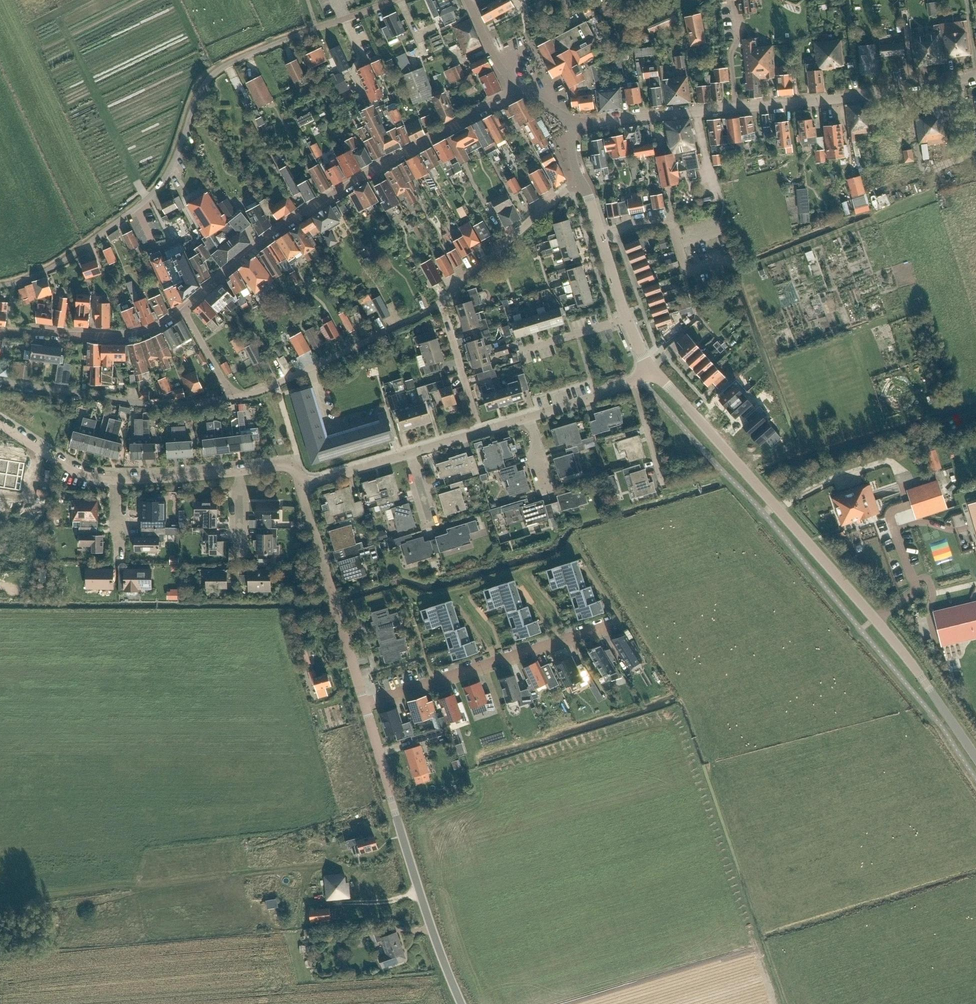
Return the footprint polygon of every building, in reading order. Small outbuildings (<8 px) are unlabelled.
[(431,9),(436,7),(441,16),(442,16),(446,25),(456,21),(451,11),(459,8),(455,0),(427,0),(431,9)] [(479,10),(485,22),(514,7),(510,0),(497,0),(479,10)] [(566,10),(576,5),(573,0),(561,0),(566,10)] [(564,20),(570,30),(587,21),(596,16),(599,22),(617,12),(610,0),(601,0),(597,2),(594,4),(592,5),(564,20)] [(739,14),(756,12),(755,0),(735,0),(735,1),(738,1),(739,14)] [(551,2),(548,4),(552,13),(556,11),(551,2)] [(936,2),(928,3),(930,15),(938,14),(936,2)] [(658,18),(646,23),(650,34),(662,29),(663,31),(668,29),(667,27),(679,22),(674,11),(662,16),(661,14),(657,16),(658,18)] [(397,36),(405,33),(396,13),(384,18),(389,30),(383,32),(390,46),(400,42),(397,36)] [(700,14),(685,17),(691,46),(705,43),(700,14)] [(470,19),(453,27),(465,55),(482,47),(470,19)] [(967,20),(940,24),(945,58),(972,54),(967,20)] [(591,65),(603,59),(604,58),(601,52),(614,46),(607,33),(601,36),(600,34),(595,36),(587,21),(570,30),(551,40),(550,40),(539,46),(547,62),(545,63),(549,71),(553,78),(562,73),(570,88),(572,106),(580,106),(580,111),(594,109),(593,94),(586,95),(585,89),(596,88),(595,84),(591,65)] [(935,32),(912,36),(916,67),(944,63),(939,25),(934,25),(935,32)] [(649,35),(643,37),(645,43),(651,40),(649,35)] [(757,38),(743,40),(747,83),(745,83),(746,88),(749,88),(750,98),(761,97),(760,77),(776,76),(773,46),(758,47),(757,38)] [(817,71),(822,70),(836,69),(835,67),(844,66),(841,40),(814,43),(816,63),(817,71)] [(340,44),(330,49),(341,72),(351,67),(340,44)] [(875,45),(860,46),(862,64),(860,64),(861,72),(863,72),(863,73),(877,72),(876,60),(881,60),(881,61),(898,59),(897,45),(875,47),(875,45)] [(654,47),(635,49),(635,57),(655,55),(654,47)] [(322,48),(304,56),(310,69),(328,60),(322,48)] [(379,54),(370,58),(372,63),(381,59),(379,54)] [(621,58),(621,55),(611,57),(613,67),(616,66),(619,80),(625,79),(621,58)] [(677,56),(679,68),(686,67),(685,55),(677,56)] [(486,58),(471,65),(476,74),(478,73),(489,96),(502,89),(486,58)] [(387,73),(382,59),(381,59),(372,63),(372,64),(377,77),(387,73)] [(392,59),(386,61),(389,67),(395,65),(392,59)] [(596,83),(604,82),(608,81),(603,59),(591,65),(595,84),(596,83)] [(297,60),(286,65),(295,83),(306,78),(297,60)] [(817,71),(816,63),(805,64),(806,72),(809,72),(811,93),(824,92),(822,70),(817,71)] [(381,106),(385,104),(386,104),(386,102),(390,100),(387,95),(385,96),(369,64),(357,71),(372,102),(375,108),(378,107),(381,106)] [(451,69),(457,82),(465,77),(460,65),(451,69)] [(650,89),(660,87),(659,77),(657,66),(643,68),(644,79),(649,78),(650,81),(649,81),(650,89)] [(687,77),(665,80),(663,66),(658,66),(661,80),(663,80),(666,104),(674,103),(674,105),(691,102),(687,77)] [(414,104),(433,96),(423,69),(422,67),(403,75),(414,104)] [(784,67),(776,68),(778,96),(794,94),(792,74),(785,75),(784,67)] [(711,83),(713,102),(722,100),(720,82),(730,81),(728,68),(714,69),(716,82),(711,83)] [(349,87),(343,75),(342,73),(333,78),(340,92),(349,87)] [(471,74),(465,77),(457,82),(462,92),(476,84),(471,74)] [(261,75),(247,83),(260,108),(274,101),(261,75)] [(699,103),(713,102),(710,75),(705,75),(706,86),(697,87),(699,103)] [(614,111),(623,110),(621,88),(605,89),(604,82),(596,83),(597,90),(596,90),(599,112),(608,111),(608,112),(614,111)] [(632,82),(625,83),(629,104),(631,104),(631,105),(635,104),(636,103),(640,103),(637,82),(632,83),(632,82)] [(663,105),(660,87),(650,89),(652,106),(663,105)] [(445,92),(432,97),(443,124),(456,117),(445,92)] [(932,119),(944,117),(941,92),(928,94),(931,112),(932,119)] [(521,126),(524,125),(535,118),(530,109),(530,108),(524,97),(504,109),(509,117),(514,114),(521,126)] [(412,141),(406,125),(399,108),(398,108),(396,103),(393,103),(387,107),(394,122),(405,145),(412,141)] [(394,122),(387,107),(385,104),(381,106),(378,107),(375,108),(373,105),(361,111),(373,137),(383,155),(405,145),(394,122)] [(858,142),(855,142),(854,134),(875,131),(872,108),(862,109),(861,104),(846,106),(850,143),(853,142),(856,157),(860,156),(858,142)] [(310,112),(296,119),(300,127),(314,120),(310,112)] [(932,119),(931,112),(924,113),(924,116),(916,117),(920,143),(928,142),(929,146),(950,142),(946,117),(944,117),(932,119)] [(492,114),(484,119),(498,145),(506,141),(492,114)] [(429,115),(421,118),(425,127),(433,124),(429,115)] [(769,115),(763,115),(765,137),(771,137),(771,136),(771,127),(770,127),(769,115)] [(753,116),(739,118),(742,134),(743,134),(744,140),(756,138),(753,116)] [(535,118),(524,125),(535,144),(534,145),(541,159),(552,153),(548,144),(549,144),(546,138),(535,118)] [(656,156),(663,187),(681,183),(679,172),(697,168),(699,168),(697,156),(698,156),(697,151),(696,151),(690,118),(664,123),(670,153),(656,156)] [(744,149),(743,142),(739,118),(727,119),(729,138),(730,143),(730,144),(737,143),(738,150),(744,149)] [(406,125),(412,141),(425,134),(419,119),(406,125)] [(487,153),(494,149),(499,147),(483,119),(472,125),(487,153)] [(720,119),(708,120),(712,151),(712,152),(720,151),(719,145),(729,143),(728,135),(722,136),(720,119)] [(812,119),(799,121),(801,139),(801,138),(802,145),(811,144),(811,145),(817,144),(816,127),(813,127),(812,119)] [(374,160),(383,155),(373,137),(372,138),(364,121),(360,123),(362,127),(359,129),(374,160)] [(830,126),(825,126),(828,158),(849,156),(848,145),(843,145),(841,125),(836,125),(835,121),(830,121),(830,126)] [(505,123),(500,126),(503,133),(508,130),(505,123)] [(788,123),(776,124),(778,140),(785,139),(786,143),(793,143),(792,138),(790,138),(788,123)] [(471,125),(455,134),(459,142),(461,141),(468,154),(482,146),(471,125)] [(639,126),(625,128),(627,138),(631,137),(635,158),(641,157),(642,159),(645,158),(645,156),(655,154),(653,144),(643,146),(639,126)] [(459,142),(455,134),(446,139),(456,157),(458,161),(461,165),(471,159),(468,154),(461,141),(459,142)] [(610,138),(604,139),(606,152),(612,151),(614,158),(629,156),(626,141),(624,141),(623,135),(610,138)] [(358,147),(353,138),(353,137),(346,141),(347,143),(344,144),(348,152),(337,158),(348,176),(362,169),(353,153),(355,152),(353,149),(358,147)] [(446,139),(433,145),(434,146),(441,160),(439,161),(440,163),(442,166),(448,177),(463,169),(461,165),(458,161),(453,164),(451,160),(456,157),(446,139)] [(609,174),(604,143),(603,139),(592,141),(595,155),(593,156),(593,155),(592,155),(595,171),(596,171),(603,169),(605,175),(609,174)] [(317,143),(311,146),(317,158),(324,155),(317,143)] [(365,147),(354,153),(362,167),(373,161),(365,147)] [(431,147),(421,152),(434,176),(439,174),(435,166),(440,163),(439,161),(431,147)] [(912,149),(903,151),(906,163),(914,161),(912,149)] [(824,150),(816,151),(817,163),(825,162),(824,150)] [(318,163),(316,158),(313,152),(308,154),(315,167),(309,170),(322,192),(331,187),(318,163)] [(281,153),(274,157),(281,169),(288,166),(281,153)] [(552,153),(541,159),(556,187),(561,185),(559,182),(566,179),(552,153)] [(419,154),(407,160),(418,179),(424,175),(432,190),(435,188),(439,195),(441,194),(419,154)] [(336,159),(324,165),(327,171),(326,171),(331,179),(332,178),(335,184),(346,177),(336,159)] [(417,189),(415,186),(412,180),(416,178),(407,161),(399,165),(413,192),(417,189)] [(316,196),(308,180),(298,185),(288,166),(281,169),(294,194),(300,191),(306,202),(316,196)] [(398,166),(385,173),(394,188),(394,187),(398,195),(405,191),(409,199),(408,199),(412,205),(418,202),(398,166)] [(800,166),(792,167),(794,183),(802,182),(800,166)] [(551,189),(540,169),(530,175),(541,195),(551,189)] [(860,176),(849,179),(853,197),(865,193),(860,176)] [(514,177),(508,181),(515,194),(522,190),(514,177)] [(387,180),(375,186),(383,202),(381,203),(386,211),(386,210),(385,209),(387,208),(388,209),(400,203),(387,180)] [(368,183),(349,193),(360,212),(372,205),(374,208),(377,206),(376,203),(379,201),(368,183)] [(522,189),(530,203),(539,198),(531,185),(522,189)] [(807,189),(797,190),(799,213),(809,212),(807,189)] [(206,245),(205,246),(222,266),(251,243),(246,237),(242,231),(252,223),(242,211),(230,221),(225,214),(223,215),(209,191),(188,204),(202,227),(200,229),(205,236),(202,238),(206,245)] [(507,193),(491,201),(505,227),(521,219),(507,193)] [(654,210),(665,208),(663,195),(652,197),(654,210)] [(180,196),(174,199),(178,207),(180,210),(186,208),(180,196)] [(260,202),(267,215),(273,212),(278,219),(285,214),(286,216),(297,208),(288,196),(272,207),(266,198),(260,202)] [(865,196),(852,199),(855,208),(867,205),(865,196)] [(178,207),(174,199),(161,205),(166,213),(178,207)] [(228,200),(220,205),(229,219),(237,214),(228,200)] [(260,235),(272,226),(260,204),(259,205),(257,201),(247,206),(249,210),(247,211),(260,235)] [(645,212),(643,201),(629,203),(630,214),(645,212)] [(609,217),(619,216),(617,203),(607,205),(609,217)] [(331,206),(313,217),(330,246),(338,242),(330,230),(341,223),(339,219),(342,217),(336,206),(332,209),(331,206)] [(311,232),(314,236),(317,234),(322,241),(321,241),(326,247),(328,246),(328,245),(329,245),(325,239),(311,218),(300,225),(306,233),(309,231),(311,232)] [(558,236),(573,232),(569,219),(554,224),(557,234),(549,236),(550,240),(558,238),(558,236)] [(464,236),(470,247),(481,241),(469,221),(459,227),(464,236)] [(483,221),(474,226),(482,241),(491,236),(483,221)] [(313,237),(314,236),(311,232),(309,231),(306,233),(300,225),(290,232),(302,251),(309,262),(312,260),(308,253),(316,248),(315,246),(317,245),(313,237)] [(119,229),(108,236),(111,241),(121,235),(119,229)] [(133,231),(124,235),(131,250),(140,246),(133,231)] [(290,232),(276,241),(291,265),(298,260),(295,256),(302,251),(290,232)] [(561,248),(576,244),(573,232),(558,236),(558,238),(550,240),(549,241),(552,248),(545,250),(547,254),(562,250),(561,248)] [(447,233),(443,235),(446,242),(449,240),(451,244),(452,243),(447,233)] [(473,252),(470,247),(464,236),(454,242),(463,257),(473,252)] [(624,245),(628,256),(643,250),(651,247),(647,236),(639,239),(624,245)] [(293,267),(291,265),(289,260),(276,241),(268,246),(278,264),(279,263),(283,261),(284,263),(283,264),(288,270),(293,267)] [(184,300),(184,301),(202,286),(184,247),(182,244),(162,253),(161,250),(150,255),(173,306),(183,302),(183,300),(184,300)] [(204,262),(205,262),(212,256),(203,244),(196,249),(199,254),(204,262)] [(561,248),(562,250),(564,257),(556,260),(557,264),(565,262),(566,266),(576,263),(574,257),(580,256),(576,244),(561,248)] [(262,254),(257,257),(273,279),(282,274),(281,272),(276,265),(278,264),(268,246),(260,251),(262,254)] [(380,246),(369,252),(373,258),(384,252),(380,246)] [(112,248),(104,252),(110,265),(117,261),(112,248)] [(456,248),(448,253),(456,268),(464,263),(456,248)] [(647,260),(643,250),(628,256),(632,266),(647,260)] [(812,250),(805,253),(808,261),(815,258),(812,250)] [(205,262),(204,262),(199,254),(191,259),(195,267),(202,283),(212,277),(205,262)] [(446,277),(455,273),(445,255),(436,259),(446,277)] [(255,293),(274,280),(273,279),(257,257),(257,256),(238,269),(245,279),(243,280),(248,289),(251,291),(254,290),(255,293)] [(97,260),(90,262),(94,276),(102,273),(97,260)] [(431,260),(422,265),(433,286),(443,281),(431,260)] [(651,270),(647,260),(632,266),(636,276),(651,270)] [(94,276),(90,262),(82,265),(86,278),(94,276)] [(564,286),(572,284),(571,282),(586,278),(583,266),(568,270),(570,279),(562,282),(564,286)] [(249,292),(248,289),(243,280),(238,269),(230,276),(231,276),(227,279),(235,294),(240,292),(242,295),(239,296),(240,298),(238,299),(241,306),(247,303),(243,295),(249,292)] [(655,280),(651,270),(636,276),(640,286),(655,280)] [(295,271),(290,274),(294,279),(296,284),(301,281),(295,271)] [(33,282),(33,283),(38,299),(51,295),(46,278),(33,282)] [(571,282),(572,284),(564,286),(566,294),(560,296),(561,300),(575,296),(575,294),(590,290),(586,278),(571,282)] [(158,319),(155,312),(152,313),(146,298),(140,300),(132,281),(127,283),(131,295),(132,294),(132,295),(134,300),(144,325),(158,319)] [(30,301),(38,299),(33,283),(27,285),(28,285),(26,286),(30,301)] [(644,288),(647,298),(662,293),(659,283),(644,288)] [(208,296),(207,299),(219,311),(226,304),(229,308),(232,311),(237,306),(231,299),(234,297),(223,285),(221,285),(218,287),(218,289),(215,291),(212,295),(210,294),(208,296)] [(686,285),(680,287),(674,289),(675,294),(687,290),(686,285)] [(460,318),(476,313),(474,306),(481,303),(476,287),(466,290),(468,295),(463,297),(464,303),(457,305),(460,318)] [(593,302),(590,290),(575,294),(575,296),(577,303),(570,306),(571,310),(580,308),(579,306),(593,302)] [(150,298),(155,312),(158,319),(169,312),(161,294),(160,294),(159,291),(155,293),(156,296),(150,298)] [(666,304),(662,293),(647,298),(651,309),(666,304)] [(78,294),(75,326),(89,327),(92,295),(78,294)] [(96,310),(96,319),(97,319),(97,327),(110,327),(110,303),(103,303),(103,296),(96,296),(96,304),(97,304),(97,310),(96,310)] [(380,296),(373,300),(378,310),(386,306),(380,296)] [(52,310),(53,322),(55,322),(54,325),(65,327),(68,303),(67,303),(68,298),(60,297),(58,310),(53,309),(52,310)] [(370,297),(361,302),(370,320),(379,315),(370,297)] [(687,308),(693,306),(690,297),(681,300),(682,305),(679,306),(680,310),(687,308)] [(131,299),(119,304),(122,312),(129,327),(142,326),(134,307),(131,299)] [(212,318),(217,314),(206,300),(205,301),(203,301),(200,304),(200,305),(195,310),(213,331),(219,326),(212,318)] [(524,319),(522,319),(520,313),(513,315),(508,301),(502,303),(506,316),(508,315),(511,323),(512,323),(516,338),(528,334),(524,319)] [(53,325),(53,322),(52,310),(45,309),(46,304),(38,303),(38,311),(36,311),(37,323),(53,325)] [(544,306),(546,312),(548,312),(552,327),(564,323),(564,322),(567,321),(563,308),(560,309),(560,308),(551,311),(548,303),(544,304),(544,306)] [(666,304),(651,309),(654,319),(669,314),(666,304)] [(548,312),(546,312),(544,306),(537,309),(536,307),(532,308),(534,315),(536,315),(540,330),(552,327),(548,312)] [(519,312),(520,313),(522,319),(524,319),(528,334),(540,330),(536,315),(534,315),(527,318),(524,310),(519,312)] [(474,334),(489,330),(486,318),(478,320),(476,313),(460,318),(464,330),(472,328),(474,334)] [(669,314),(654,319),(658,330),(668,326),(672,325),(673,325),(671,318),(669,314)] [(350,319),(344,322),(349,333),(354,330),(355,330),(350,319)] [(183,320),(164,333),(174,349),(194,337),(183,320)] [(332,321),(324,325),(325,326),(332,339),(339,335),(332,321)] [(509,325),(502,327),(505,336),(512,334),(509,325)] [(325,326),(321,328),(328,341),(332,339),(325,326)] [(493,343),(485,346),(483,338),(491,336),(489,330),(474,334),(476,340),(467,343),(468,344),(465,344),(468,356),(487,351),(495,348),(493,343)] [(302,332),(291,338),(301,355),(311,350),(302,332)] [(420,344),(423,355),(441,349),(436,336),(432,337),(430,332),(422,334),(414,336),(417,345),(420,344)] [(162,333),(153,338),(165,370),(171,367),(168,358),(172,356),(162,333)] [(316,334),(309,337),(315,348),(322,345),(316,334)] [(686,361),(700,349),(687,334),(678,342),(684,349),(679,353),(686,361)] [(245,349),(245,348),(238,337),(231,341),(238,354),(245,349)] [(152,338),(141,342),(148,361),(147,361),(150,369),(152,369),(152,367),(155,366),(152,359),(159,357),(152,338)] [(88,366),(102,366),(102,344),(88,342),(88,356),(85,356),(85,359),(88,359),(88,366)] [(255,342),(245,348),(245,349),(257,370),(260,369),(258,364),(265,360),(255,342)] [(44,361),(46,346),(40,345),(40,343),(33,343),(33,345),(31,344),(30,350),(24,350),(23,358),(29,359),(44,361)] [(141,343),(128,345),(138,379),(138,382),(144,380),(143,378),(143,379),(142,373),(148,371),(148,373),(151,373),(150,370),(149,371),(145,360),(141,343)] [(103,345),(102,385),(113,385),(115,385),(118,385),(118,381),(113,380),(114,360),(126,360),(126,345),(103,345)] [(487,351),(468,356),(472,368),(475,367),(475,368),(483,365),(485,372),(490,370),(495,369),(493,362),(490,363),(488,355),(495,353),(497,357),(509,353),(506,345),(495,348),(487,351)] [(721,345),(717,349),(721,353),(725,349),(721,345)] [(61,348),(46,346),(44,361),(63,363),(63,355),(60,355),(61,348)] [(280,347),(275,350),(279,356),(284,353),(280,347)] [(441,349),(423,355),(417,357),(420,368),(423,367),(426,375),(442,370),(439,362),(444,361),(441,349)] [(694,370),(708,357),(700,349),(686,361),(694,370)] [(203,365),(207,363),(201,350),(196,353),(203,365)] [(284,356),(279,359),(283,366),(289,363),(284,356)] [(715,365),(708,357),(694,370),(701,378),(715,365)] [(226,362),(221,365),(226,374),(227,375),(232,372),(226,362)] [(64,366),(62,384),(68,385),(71,364),(64,363),(64,366)] [(19,365),(17,378),(30,380),(32,367),(19,365)] [(55,383),(62,384),(64,366),(58,365),(55,383)] [(715,365),(701,378),(708,386),(713,382),(718,389),(728,380),(715,365)] [(102,385),(102,366),(92,366),(92,385),(102,385)] [(495,369),(490,370),(491,377),(495,391),(500,407),(512,403),(508,387),(501,390),(497,379),(498,378),(495,369)] [(196,370),(182,376),(190,397),(204,391),(196,370)] [(479,380),(491,377),(490,370),(485,372),(477,374),(479,380)] [(507,384),(508,387),(512,403),(518,401),(519,403),(524,402),(524,400),(525,399),(523,391),(529,390),(524,374),(513,377),(515,381),(507,384)] [(166,377),(159,380),(165,394),(172,391),(166,377)] [(408,389),(416,386),(413,378),(405,381),(408,389)] [(442,380),(426,385),(428,393),(440,389),(445,407),(457,403),(451,385),(445,387),(442,380)] [(725,395),(720,400),(728,409),(744,395),(736,387),(740,383),(737,380),(723,392),(725,395)] [(500,407),(495,391),(489,393),(486,385),(481,387),(488,411),(500,407)] [(426,386),(417,388),(421,401),(430,399),(426,386)] [(314,387),(292,393),(295,402),(298,401),(300,407),(296,409),(299,417),(302,416),(304,422),(301,423),(303,432),(307,431),(309,437),(306,438),(306,439),(309,438),(311,444),(307,445),(313,464),(322,461),(321,458),(327,456),(328,459),(337,457),(336,453),(342,451),(343,455),(352,452),(351,449),(357,447),(358,450),(366,448),(366,444),(372,443),(373,446),(381,443),(380,440),(387,438),(387,441),(394,439),(386,412),(379,414),(381,419),(329,435),(314,387)] [(183,388),(173,390),(175,399),(185,397),(183,388)] [(397,408),(404,430),(417,425),(412,408),(411,404),(400,408),(396,394),(388,397),(392,410),(397,408)] [(744,395),(728,409),(736,418),(740,414),(744,417),(755,407),(744,395)] [(412,408),(417,425),(431,421),(425,404),(412,408)] [(597,422),(590,424),(593,435),(610,430),(610,428),(616,426),(616,425),(623,423),(621,415),(622,415),(619,406),(595,414),(597,422)] [(749,422),(744,427),(752,436),(767,422),(760,414),(764,410),(760,406),(746,418),(749,422)] [(239,422),(242,450),(255,449),(254,441),(260,440),(259,428),(246,429),(244,411),(238,412),(239,422)] [(83,448),(91,418),(84,417),(80,433),(74,431),(70,445),(83,448)] [(106,454),(116,419),(110,417),(104,439),(98,438),(95,451),(106,454)] [(95,451),(98,438),(93,436),(97,420),(91,418),(83,448),(95,451)] [(233,437),(228,438),(230,452),(242,450),(239,422),(238,418),(236,418),(231,421),(233,437)] [(116,419),(106,454),(119,458),(122,444),(117,443),(122,421),(116,419)] [(143,420),(144,420),(144,419),(135,419),(135,438),(138,438),(138,444),(130,444),(131,458),(143,458),(143,420)] [(150,420),(144,420),(143,420),(143,458),(156,458),(156,444),(151,444),(151,438),(150,438),(150,420)] [(214,421),(214,422),(217,453),(230,452),(228,438),(223,438),(221,423),(216,421),(214,421)] [(217,453),(214,422),(207,423),(208,440),(203,440),(205,454),(217,453)] [(767,422),(752,436),(760,445),(766,439),(772,446),(782,438),(767,422)] [(576,423),(552,430),(556,445),(569,442),(570,447),(582,444),(583,445),(595,441),(594,437),(581,440),(576,423)] [(179,428),(179,426),(172,427),(173,443),(167,443),(168,457),(180,456),(179,428)] [(186,426),(179,426),(180,456),(193,455),(192,441),(187,442),(186,426)] [(625,432),(605,438),(607,445),(616,442),(619,451),(625,449),(629,448),(631,454),(627,455),(629,462),(646,457),(641,442),(638,442),(637,439),(640,438),(639,435),(627,439),(625,432)] [(494,444),(484,447),(488,459),(485,460),(488,472),(502,468),(500,462),(513,458),(512,453),(516,451),(514,444),(513,445),(512,443),(511,443),(509,438),(505,440),(505,441),(499,443),(500,446),(495,447),(494,444)] [(567,455),(554,459),(560,478),(579,473),(574,454),(579,452),(579,451),(578,446),(566,450),(567,455)] [(935,449),(926,452),(932,471),(942,468),(935,449)] [(456,459),(437,465),(441,478),(461,472),(462,475),(472,472),(473,475),(479,474),(474,455),(468,457),(466,452),(456,456),(456,459)] [(6,475),(9,461),(0,460),(0,473),(6,475)] [(9,461),(6,475),(22,477),(25,464),(9,461)] [(516,464),(499,469),(502,481),(508,480),(510,487),(507,488),(510,497),(530,490),(528,484),(527,485),(525,479),(527,478),(524,469),(518,471),(516,464)] [(640,465),(623,470),(625,476),(631,474),(637,497),(642,496),(656,492),(653,482),(649,484),(645,470),(642,471),(640,465)] [(600,466),(594,469),(596,475),(602,473),(600,466)] [(393,474),(363,484),(367,498),(380,494),(381,498),(377,500),(379,506),(399,500),(397,494),(399,494),(393,474)] [(615,474),(607,476),(613,495),(620,493),(615,474)] [(6,475),(4,488),(20,491),(22,477),(6,475)] [(938,479),(907,490),(916,520),(923,517),(948,509),(938,479)] [(452,491),(440,495),(446,515),(466,509),(461,492),(466,491),(463,481),(450,485),(452,491)] [(880,513),(871,485),(832,497),(842,526),(857,521),(858,523),(861,522),(860,520),(880,513)] [(558,502),(551,504),(555,517),(564,515),(562,511),(576,507),(575,506),(583,504),(583,505),(589,503),(586,495),(590,494),(588,487),(580,489),(575,491),(575,493),(568,496),(567,493),(557,496),(558,502)] [(327,504),(322,505),(328,525),(336,523),(334,516),(351,510),(353,518),(365,514),(362,501),(354,504),(349,488),(324,495),(327,504)] [(147,502),(142,502),(142,528),(166,528),(166,520),(166,502),(154,502),(154,499),(147,499),(147,502)] [(549,520),(545,506),(543,500),(529,504),(527,499),(490,510),(492,515),(503,512),(521,507),(527,526),(549,520)] [(74,501),(74,521),(73,527),(97,527),(98,502),(74,501)] [(217,502),(195,502),(195,516),(203,516),(203,528),(217,528),(217,502)] [(394,502),(380,506),(382,512),(386,510),(389,520),(395,519),(399,532),(416,526),(409,504),(396,508),(394,502)] [(271,503),(257,503),(257,518),(258,518),(258,528),(272,528),(271,518),(279,518),(279,503),(271,503)] [(448,533),(436,537),(436,539),(440,552),(452,549),(451,546),(460,544),(461,546),(471,543),(468,534),(479,530),(476,520),(468,523),(447,529),(448,533)] [(351,525),(329,531),(335,551),(344,548),(345,554),(364,548),(362,542),(356,544),(351,525)] [(79,536),(79,547),(92,547),(92,553),(103,553),(103,536),(97,536),(97,528),(80,528),(80,536),(79,536)] [(180,528),(166,528),(142,528),(142,538),(135,538),(135,551),(148,551),(148,554),(158,554),(158,552),(159,552),(159,542),(163,542),(165,540),(165,535),(180,535),(180,528)] [(258,541),(255,541),(255,550),(257,550),(257,554),(272,554),(280,554),(279,546),(277,546),(277,528),(261,529),(261,535),(258,535),(258,541)] [(204,529),(204,542),(211,542),(211,555),(223,555),(223,542),(220,542),(218,538),(218,529),(204,529)] [(383,530),(375,532),(377,541),(388,538),(386,531),(384,532),(383,530)] [(440,552),(436,539),(430,541),(430,543),(426,545),(423,536),(413,539),(412,534),(390,540),(392,547),(402,544),(405,556),(407,564),(435,556),(434,554),(440,552)] [(375,545),(364,548),(366,554),(371,553),(372,554),(378,553),(375,545)] [(366,554),(364,548),(345,554),(347,559),(338,562),(344,581),(366,575),(360,556),(366,554)] [(581,572),(577,560),(554,568),(552,569),(555,577),(549,579),(551,584),(556,583),(556,580),(581,572)] [(113,570),(87,570),(87,578),(89,578),(89,580),(87,580),(87,589),(88,589),(88,588),(88,586),(100,586),(100,588),(99,588),(99,589),(114,589),(113,570)] [(120,570),(119,591),(125,591),(125,592),(126,592),(126,593),(127,594),(128,595),(129,595),(134,595),(135,595),(136,594),(137,594),(137,593),(138,592),(138,591),(138,589),(139,589),(139,588),(138,588),(138,586),(151,586),(151,588),(150,588),(150,589),(151,589),(151,581),(150,581),(150,578),(151,578),(151,570),(126,570),(126,572),(120,572),(120,570)] [(203,570),(203,576),(207,576),(207,588),(227,588),(228,582),(239,582),(239,570),(203,570)] [(239,575),(239,585),(249,585),(249,591),(271,590),(271,570),(249,570),(249,575),(239,575)] [(586,587),(581,572),(556,580),(556,583),(551,584),(553,589),(567,585),(570,592),(586,587)] [(518,592),(515,580),(492,588),(489,589),(492,597),(487,599),(488,604),(494,603),(493,600),(518,592)] [(579,607),(596,602),(596,601),(591,586),(586,587),(570,592),(572,598),(576,596),(579,607)] [(170,591),(170,599),(178,599),(178,589),(170,589),(170,591)] [(523,607),(518,592),(493,600),(494,603),(488,604),(490,609),(505,605),(507,612),(523,607)] [(456,612),(452,600),(429,608),(426,609),(429,618),(424,619),(425,624),(431,623),(430,620),(456,612)] [(604,612),(600,600),(596,601),(596,602),(579,607),(575,608),(577,613),(581,612),(583,619),(604,612)] [(934,612),(942,645),(975,637),(975,602),(934,612)] [(517,627),(533,622),(528,606),(523,607),(507,612),(509,618),(513,616),(517,627)] [(372,626),(399,618),(398,612),(390,614),(388,608),(371,613),(373,621),(371,622),(372,626)] [(461,628),(456,612),(430,620),(431,623),(425,624),(427,630),(442,625),(444,633),(461,628)] [(401,624),(399,618),(372,626),(374,630),(376,629),(378,638),(395,633),(393,627),(401,624)] [(541,632),(537,620),(533,622),(517,627),(512,628),(514,633),(518,632),(520,639),(541,632)] [(454,647),(470,642),(465,626),(461,628),(444,633),(446,638),(451,637),(454,647)] [(380,651),(407,643),(405,637),(397,639),(395,633),(378,638),(381,646),(378,647),(380,651)] [(611,639),(629,669),(629,668),(641,661),(641,662),(642,661),(636,652),(640,650),(634,640),(630,642),(626,634),(625,634),(625,635),(611,639)] [(479,652),(475,640),(470,642),(454,647),(450,648),(451,654),(456,652),(458,659),(479,652)] [(407,643),(380,651),(381,655),(383,654),(386,663),(403,658),(401,652),(408,649),(407,643)] [(601,645),(588,650),(595,661),(594,661),(596,666),(597,665),(604,677),(608,675),(611,681),(622,677),(613,662),(617,660),(610,649),(604,651),(601,645)] [(306,646),(298,648),(303,665),(305,665),(311,663),(306,646)] [(581,687),(591,682),(582,664),(576,667),(571,657),(556,664),(559,670),(557,671),(560,678),(562,677),(567,687),(579,681),(581,687)] [(532,684),(535,689),(547,683),(547,682),(555,678),(559,684),(556,685),(557,686),(559,685),(549,663),(540,667),(537,662),(525,668),(529,678),(526,679),(529,685),(532,684)] [(315,670),(309,672),(312,683),(315,682),(319,697),(327,695),(325,687),(331,686),(328,674),(316,677),(315,670)] [(514,675),(500,680),(507,703),(516,700),(518,707),(533,702),(527,689),(519,692),(514,675)] [(480,682),(464,688),(472,708),(485,703),(488,711),(496,708),(490,692),(484,694),(480,682)] [(457,704),(454,695),(440,699),(449,722),(461,718),(462,723),(469,720),(463,701),(457,704)] [(427,703),(425,697),(410,702),(416,721),(431,716),(430,712),(435,711),(432,701),(427,703)] [(402,724),(397,709),(381,714),(388,735),(395,733),(397,740),(414,735),(410,721),(402,724)] [(444,716),(438,718),(441,727),(447,726),(444,716)] [(442,728),(435,730),(437,737),(444,735),(444,734),(442,728)] [(427,732),(411,737),(414,744),(429,739),(427,732)] [(421,746),(406,750),(414,777),(429,772),(421,746)] [(359,838),(347,841),(349,849),(352,849),(354,855),(362,852),(362,853),(378,849),(375,836),(360,840),(359,838)] [(344,875),(325,877),(327,901),(350,898),(348,883),(345,883),(344,875)] [(277,899),(267,901),(268,908),(278,907),(277,899)] [(331,910),(333,918),(343,915),(341,907),(331,910)] [(330,909),(310,912),(311,923),(331,921),(330,909)] [(377,929),(369,931),(371,936),(373,943),(377,942),(377,943),(382,941),(389,959),(380,962),(382,969),(403,961),(401,955),(403,954),(396,933),(394,934),(391,928),(378,932),(377,929)]
